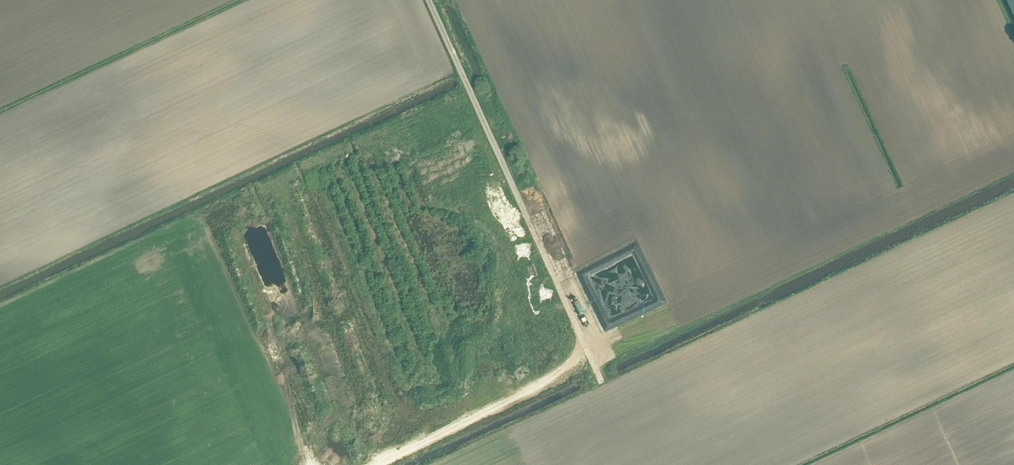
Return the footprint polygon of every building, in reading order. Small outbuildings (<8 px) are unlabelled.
[(1013,18),(1013,0),(1006,0),(1013,18)]
